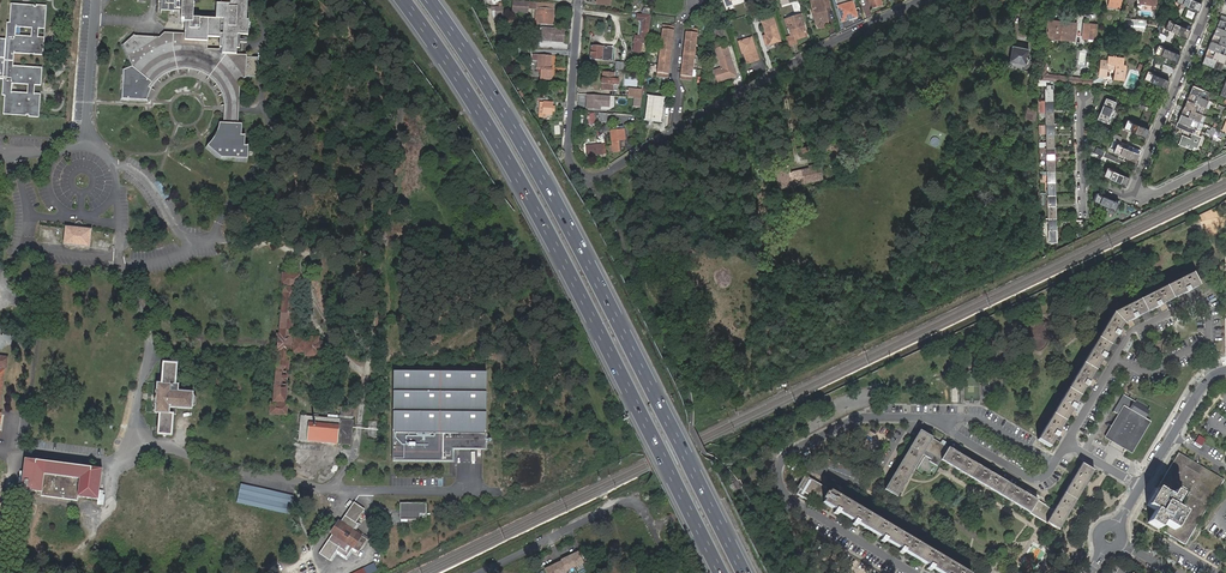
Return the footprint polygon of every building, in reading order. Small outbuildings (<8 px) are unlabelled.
[(119,98),(146,100),(151,89),(161,77),(173,71),(187,69),(203,73),(215,82),(221,93),(224,105),(236,106),(237,78),(243,75),(256,76),(257,58),(257,56),(236,55),(236,49),(237,35),(237,33),(247,34),(248,19),(246,19),(247,0),(220,0),(220,2),(216,2),(215,17),(192,16),(193,0),(168,0),(168,8),(181,9),(185,9),(185,20),(184,33),(164,32),(161,35),(162,37),(160,38),(159,37),(138,36),(139,40),(137,41),(133,31),(120,42),(129,63),(121,66),(119,98)] [(856,17),(851,0),(835,0),(842,21),(849,19),(856,17)] [(871,8),(882,5),(880,0),(868,0),(871,8)] [(1138,6),(1142,6),(1142,10),(1153,10),(1154,5),(1155,5),(1156,5),(1156,4),(1158,4),(1159,0),(1139,0),(1138,6)] [(1201,3),(1193,0),(1190,0),(1187,6),(1198,11),(1201,3)] [(553,10),(553,4),(533,2),(512,1),(512,11),(528,12),(528,8),(536,8),(535,24),(552,25),(554,10),(553,10)] [(3,79),(2,95),(5,95),(3,114),(27,116),(27,114),(29,114),(28,116),(39,117),(41,94),(34,93),(35,85),(41,85),(43,68),(32,67),(32,68),(30,68),(30,67),(13,65),(14,53),(31,54),(31,53),(33,53),(33,54),(43,55),(45,37),(38,37),(39,28),(45,29),(47,5),(36,5),(36,6),(34,6),(34,5),(11,3),(10,22),(7,22),(6,39),(0,39),(0,79),(3,79)] [(824,4),(811,6),(815,25),(824,23),(826,22),(824,15),(826,14),(825,8),(824,4)] [(634,42),(646,43),(650,16),(637,15),(637,20),(642,21),(640,37),(634,37),(634,42)] [(801,23),(802,22),(800,15),(786,20),(791,36),(794,35),(795,40),(807,36),(803,25),(802,25),(801,23)] [(766,36),(762,37),(765,46),(780,42),(772,19),(763,22),(767,35),(766,36)] [(1049,20),(1046,37),(1075,40),(1077,24),(1066,23),(1066,21),(1058,20),(1058,22),(1049,20)] [(1220,20),(1216,27),(1225,31),(1225,23),(1220,20)] [(1176,33),(1179,26),(1168,21),(1165,28),(1176,33)] [(671,34),(674,35),(674,27),(663,25),(657,77),(668,78),(669,71),(667,71),(668,65),(668,60),(671,60),(672,45),(670,45),(671,40),(671,34)] [(1098,25),(1089,25),(1088,40),(1097,40),(1098,25)] [(1190,30),(1179,26),(1176,33),(1187,38),(1190,30)] [(1216,27),(1214,34),(1225,39),(1225,31),(1216,27)] [(564,30),(542,28),(542,36),(545,40),(552,41),(552,43),(563,44),(564,30)] [(684,72),(681,72),(680,80),(692,81),(698,29),(686,28),(685,36),(688,36),(687,41),(687,47),(684,47),(682,62),(685,62),(684,67),(684,72)] [(1214,34),(1211,42),(1225,48),(1225,39),(1214,34)] [(241,38),(241,35),(237,35),(236,49),(240,49),(240,43),(247,43),(247,39),(241,38)] [(505,35),(497,37),(499,45),(507,43),(505,35)] [(739,42),(742,53),(744,53),(747,63),(759,59),(752,38),(739,42)] [(724,40),(713,43),(715,49),(726,45),(724,40)] [(1211,42),(1208,49),(1225,56),(1225,48),(1211,42)] [(614,47),(591,45),(590,59),(612,61),(614,47)] [(721,68),(714,70),(718,81),(724,79),(723,78),(729,76),(729,78),(735,76),(726,45),(715,49),(721,68)] [(1027,55),(1028,48),(1011,45),(1008,68),(1025,71),(1026,59),(1028,60),(1029,59),(1030,59),(1030,56),(1029,55),(1027,55)] [(1165,58),(1168,50),(1158,46),(1154,53),(1165,58)] [(1225,58),(1225,56),(1208,49),(1205,56),(1224,63),(1225,58)] [(1180,55),(1168,50),(1165,58),(1176,62),(1180,55)] [(538,62),(537,69),(540,69),(540,73),(540,79),(551,80),(552,70),(550,69),(547,69),(547,67),(550,67),(551,56),(538,56),(538,62)] [(1221,70),(1224,63),(1205,56),(1202,63),(1221,70)] [(1115,69),(1114,71),(1113,80),(1124,82),(1126,67),(1123,67),(1124,60),(1115,58),(1115,57),(1113,57),(1112,58),(1108,57),(1107,62),(1100,61),(1098,77),(1106,78),(1107,70),(1112,71),(1112,69),(1115,69)] [(624,71),(625,62),(615,61),(614,69),(624,71)] [(1046,72),(1047,62),(1041,62),(1039,80),(1044,80),(1054,81),(1055,75),(1048,74),(1046,72)] [(1163,63),(1161,68),(1172,73),(1174,68),(1163,63)] [(1133,88),(1138,74),(1131,72),(1126,86),(1133,88)] [(1146,72),(1143,80),(1154,84),(1157,76),(1146,72)] [(602,73),(601,89),(616,90),(617,73),(602,73)] [(1055,75),(1054,81),(1071,83),(1091,85),(1092,79),(1055,75)] [(1169,81),(1157,76),(1154,84),(1165,88),(1169,81)] [(1045,101),(1053,101),(1052,88),(1049,88),(1048,84),(1044,84),(1045,101)] [(1208,100),(1211,93),(1192,86),(1189,92),(1208,100)] [(628,89),(628,96),(640,98),(641,90),(628,89)] [(1186,100),(1205,107),(1208,100),(1189,92),(1186,100)] [(608,96),(587,95),(586,108),(607,109),(608,105),(610,106),(610,101),(608,101),(608,96)] [(647,95),(644,120),(662,122),(665,98),(647,95)] [(1106,100),(1099,118),(1107,122),(1114,103),(1106,100)] [(1183,107),(1202,115),(1205,107),(1186,100),(1183,107)] [(544,101),(543,113),(551,114),(553,102),(544,101)] [(1053,124),(1053,101),(1045,101),(1045,124),(1053,124)] [(236,106),(224,105),(224,110),(224,118),(236,118),(236,106)] [(1024,118),(1031,120),(1033,108),(1026,107),(1024,118)] [(1181,114),(1199,122),(1202,115),(1183,107),(1181,114)] [(587,113),(586,124),(594,125),(594,113),(587,113)] [(598,121),(606,122),(606,113),(598,113),(598,121)] [(1195,129),(1196,129),(1199,122),(1181,114),(1177,122),(1195,129)] [(224,118),(219,117),(219,119),(215,133),(204,146),(219,159),(247,161),(248,144),(244,144),(244,133),(241,133),(241,119),(236,118),(224,118)] [(1134,131),(1137,125),(1126,120),(1124,127),(1134,131)] [(1193,134),(1195,129),(1177,122),(1175,127),(1190,133),(1189,137),(1182,135),(1178,144),(1191,150),(1192,147),(1195,148),(1200,137),(1193,134)] [(1045,124),(1046,148),(1054,147),(1053,124),(1045,124)] [(1148,129),(1137,125),(1134,131),(1146,136),(1148,129)] [(1206,135),(1216,139),(1219,130),(1209,126),(1206,135)] [(618,140),(624,140),(624,129),(609,130),(610,153),(618,152),(618,140)] [(1115,140),(1111,149),(1113,149),(1112,151),(1124,156),(1128,146),(1115,140)] [(605,154),(604,145),(597,146),(597,143),(592,144),(592,147),(584,148),(585,152),(586,152),(587,157),(602,156),(602,155),(605,154)] [(1135,161),(1140,150),(1128,146),(1124,156),(1135,161)] [(1046,148),(1047,171),(1054,171),(1054,147),(1046,148)] [(1096,147),(1094,152),(1102,156),(1105,151),(1096,147)] [(1111,155),(1109,159),(1120,164),(1122,160),(1111,155)] [(775,168),(779,184),(787,182),(789,186),(800,183),(797,171),(790,173),(788,165),(775,168)] [(819,166),(797,171),(800,183),(822,177),(819,166)] [(1114,180),(1117,173),(1106,168),(1103,176),(1114,180)] [(1054,171),(1047,171),(1047,194),(1055,194),(1054,171)] [(1125,185),(1128,178),(1117,173),(1114,180),(1125,185)] [(1093,201),(1103,205),(1107,197),(1096,193),(1093,201)] [(1047,194),(1048,220),(1056,220),(1055,194),(1047,194)] [(1107,197),(1103,205),(1115,210),(1118,202),(1107,197)] [(1056,220),(1048,220),(1049,237),(1056,236),(1056,220)] [(90,246),(92,228),(66,226),(64,244),(90,246)] [(280,340),(279,347),(276,347),(275,352),(278,352),(273,405),(270,404),(269,414),(286,416),(287,406),(284,406),(289,352),(306,354),(306,357),(316,358),(317,355),(323,355),(325,344),(318,343),(318,339),(308,338),(308,340),(292,339),(292,336),(291,336),(296,284),(299,285),(300,275),(284,273),(283,283),(286,283),(280,335),(278,334),(277,339),(280,340)] [(1115,315),(1038,439),(1046,444),(1051,447),(1125,326),(1198,286),(1192,274),(1115,315)] [(157,383),(155,413),(159,413),(158,435),(172,436),(173,414),(177,414),(177,407),(193,408),(193,405),(197,405),(198,397),(194,396),(194,393),(178,391),(179,385),(176,385),(177,364),(163,363),(161,383),(157,383)] [(485,371),(392,370),(391,459),(451,459),(452,447),(484,447),(485,371)] [(1120,414),(1106,437),(1133,452),(1151,421),(1145,418),(1151,408),(1136,400),(1135,401),(1124,395),(1115,411),(1120,414)] [(300,414),(298,439),(350,444),(353,407),(340,405),(339,417),(300,414)] [(1030,513),(1038,500),(949,446),(920,429),(884,488),(897,496),(922,454),(931,459),(929,461),(937,465),(941,459),(1030,513)] [(1224,484),(1224,479),(1205,468),(1204,469),(1190,460),(1191,459),(1181,453),(1180,454),(1178,453),(1178,454),(1179,455),(1158,489),(1157,488),(1156,488),(1160,491),(1150,507),(1147,505),(1155,511),(1147,524),(1148,524),(1150,521),(1159,527),(1157,530),(1158,530),(1162,523),(1168,527),(1164,534),(1184,546),(1185,545),(1186,546),(1224,484)] [(820,464),(862,481),(866,474),(823,456),(820,464)] [(23,479),(22,484),(22,489),(41,491),(41,495),(78,499),(78,496),(98,498),(99,492),(100,487),(102,468),(25,458),(23,479)] [(1038,517),(1059,530),(1096,469),(1084,461),(1054,509),(1057,511),(1054,514),(1052,513),(1044,508),(1038,517)] [(942,572),(969,572),(830,489),(829,491),(826,489),(827,487),(805,474),(797,486),(819,499),(820,497),(824,499),(823,501),(942,572)] [(294,496),(240,484),(236,503),(290,515),(294,496)] [(800,488),(797,493),(808,499),(811,494),(800,488)] [(1057,511),(1054,509),(1038,500),(1030,513),(1038,517),(1044,508),(1052,513),(1054,514),(1057,511)] [(331,532),(318,552),(329,560),(338,546),(348,553),(352,546),(359,551),(366,539),(357,533),(359,531),(354,528),(357,523),(355,522),(364,509),(352,501),(339,521),(337,520),(329,532),(331,532)] [(426,502),(399,501),(399,518),(425,518),(426,502)] [(359,531),(357,533),(366,539),(368,537),(359,531)] [(562,561),(567,571),(583,563),(578,552),(561,560),(562,561)] [(567,571),(562,561),(545,570),(546,572),(566,572),(567,572),(567,571)] [(374,562),(351,572),(368,572),(377,569),(374,562)]
